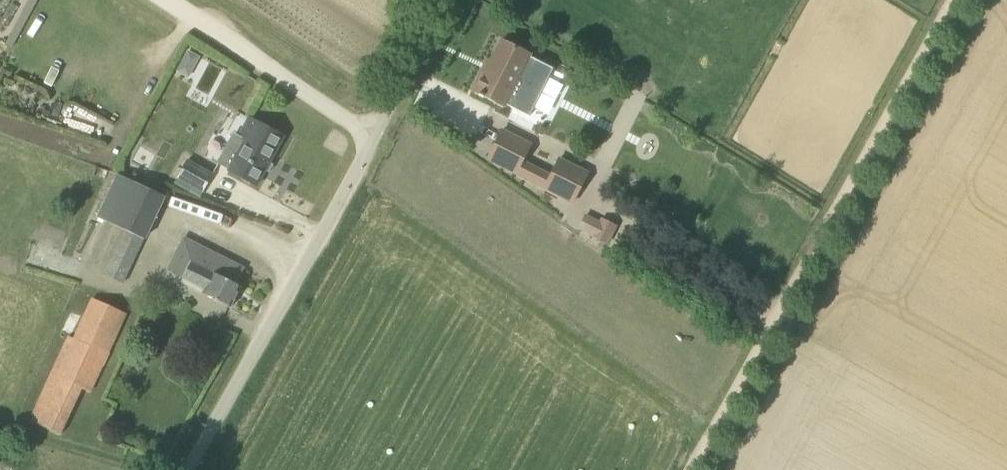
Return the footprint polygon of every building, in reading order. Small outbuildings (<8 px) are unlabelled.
[(472,90),(504,107),(512,111),(529,80),(520,76),(530,55),(502,40),(485,73),(482,71),(472,90)] [(188,50),(177,71),(188,78),(200,57),(188,50)] [(249,118),(239,137),(235,134),(219,164),(230,169),(229,170),(257,185),(284,136),(249,118)] [(543,189),(549,176),(524,163),(533,144),(501,128),(485,160),(543,189)] [(549,176),(543,189),(557,196),(575,205),(591,175),(558,158),(549,176)] [(187,160),(177,179),(202,192),(211,173),(187,160)] [(164,198),(115,175),(95,217),(122,230),(101,274),(124,284),(164,198)] [(618,226),(602,218),(594,236),(609,243),(618,226)] [(168,271),(164,279),(178,287),(183,278),(205,289),(203,294),(231,308),(241,286),(237,284),(244,269),(184,239),(175,257),(168,271)] [(126,314),(91,299),(73,338),(69,336),(51,374),(82,389),(90,393),(126,314)] [(61,435),(66,423),(36,409),(30,421),(61,435)]
